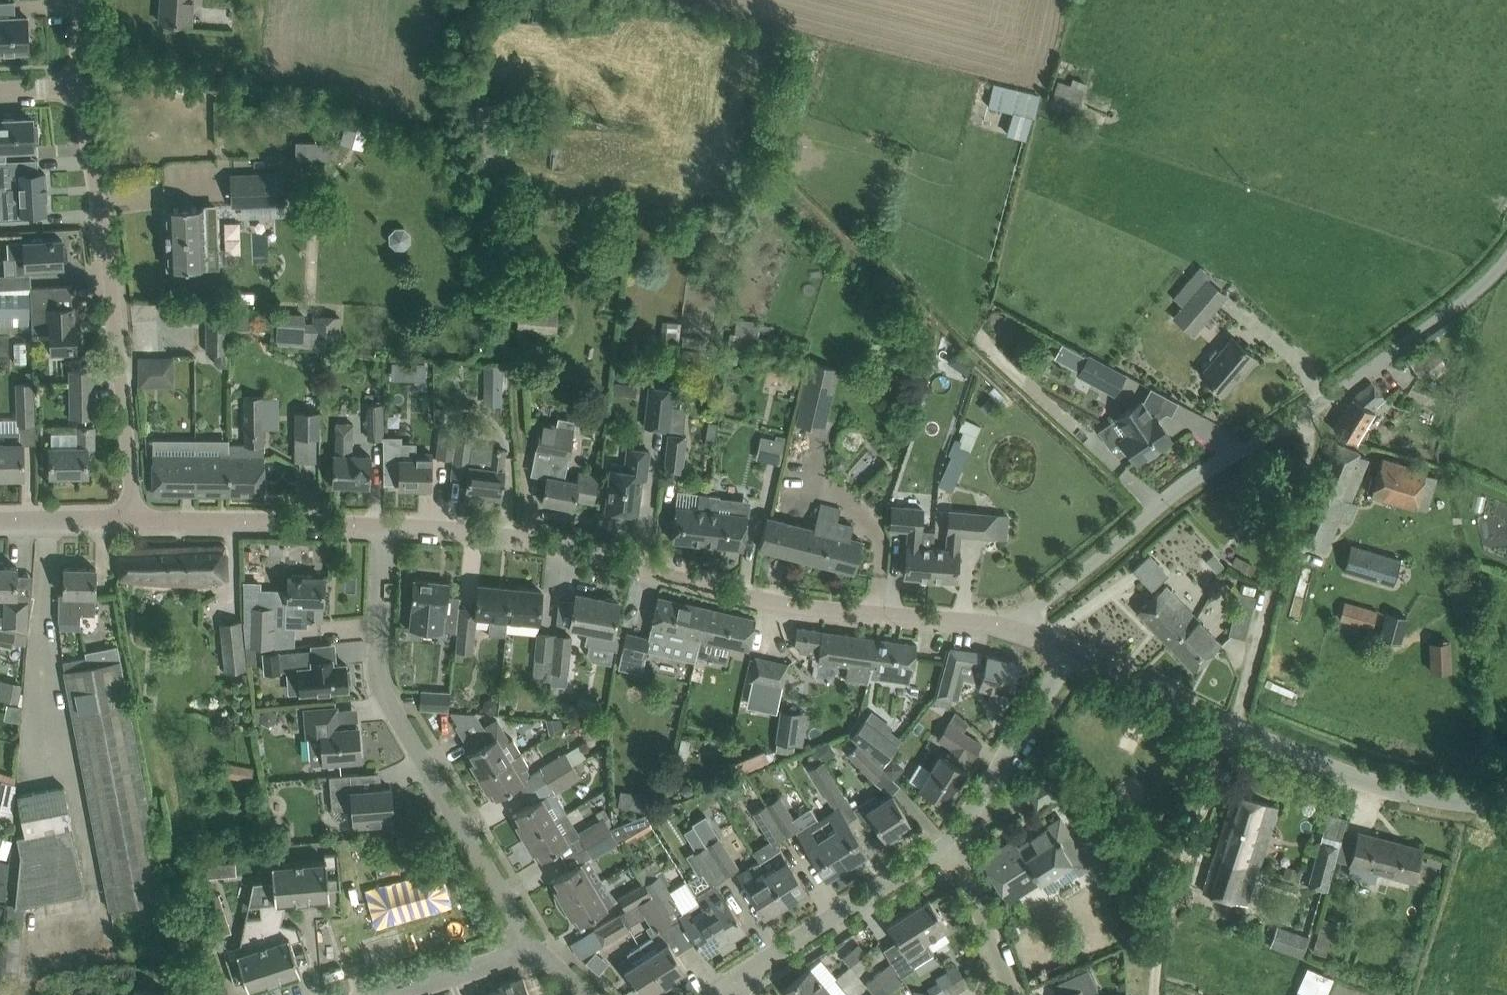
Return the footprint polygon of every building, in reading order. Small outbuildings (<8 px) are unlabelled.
[(192,9),(193,0),(161,0),(160,21),(227,26),(228,12),(192,9)] [(29,51),(29,47),(31,44),(31,37),(28,34),(27,17),(9,17),(9,14),(0,14),(0,52),(29,51)] [(1086,82),(1073,77),(1070,85),(1057,80),(1049,103),(1075,112),(1086,82)] [(1033,118),(1039,96),(994,84),(988,105),(1033,118)] [(17,119),(17,118),(15,119),(15,118),(3,118),(3,119),(1,119),(1,120),(0,120),(0,160),(6,159),(6,148),(7,148),(8,148),(8,147),(9,147),(14,147),(14,148),(15,148),(15,147),(18,147),(33,146),(33,139),(38,139),(38,125),(32,125),(32,118),(17,119)] [(346,122),(343,143),(364,146),(367,125),(346,122)] [(780,155),(785,138),(776,135),(771,152),(780,155)] [(44,172),(17,173),(16,159),(6,160),(6,159),(0,160),(0,187),(3,186),(4,217),(41,215),(41,217),(43,217),(42,212),(46,212),(45,197),(48,197),(48,196),(45,196),(44,188),(47,188),(47,186),(45,186),(44,172)] [(285,203),(284,173),(230,175),(231,206),(285,203)] [(217,265),(215,206),(167,208),(168,228),(165,228),(166,234),(168,234),(168,241),(166,241),(166,247),(169,247),(169,267),(181,267),(181,271),(194,271),(194,266),(217,265)] [(701,246),(703,231),(693,231),(691,245),(701,246)] [(24,241),(10,242),(11,257),(7,257),(8,274),(16,273),(30,273),(52,271),(51,265),(63,265),(63,260),(66,260),(68,257),(67,246),(65,244),(62,244),(62,239),(44,240),(41,238),(33,238),(31,240),(29,241),(24,241)] [(1181,307),(1171,319),(1192,337),(1226,296),(1205,279),(1207,276),(1198,268),(1172,299),(1181,307)] [(31,324),(50,324),(51,352),(53,352),(53,354),(65,354),(65,351),(77,351),(77,346),(81,346),(80,334),(76,334),(76,323),(74,323),(73,307),(54,307),(53,285),(30,286),(31,324)] [(29,330),(30,293),(0,293),(0,331),(29,330)] [(518,330),(557,333),(559,308),(520,305),(518,330)] [(280,310),(280,341),(338,344),(339,314),(280,310)] [(231,351),(231,315),(206,315),(206,351),(231,351)] [(674,344),(678,323),(663,320),(659,342),(674,344)] [(757,353),(759,335),(733,332),(731,350),(757,353)] [(702,348),(704,339),(683,336),(682,345),(702,348)] [(1212,361),(1201,373),(1209,380),(1224,393),(1255,357),(1232,337),(1220,351),(1216,350),(1210,357),(1212,361)] [(1406,361),(1419,376),(1441,358),(1428,343),(1406,361)] [(1125,375),(1089,355),(1079,374),(1114,394),(1125,375)] [(161,357),(161,374),(174,374),(174,357),(161,357)] [(797,384),(801,366),(773,360),(769,377),(797,384)] [(970,373),(973,365),(964,361),(961,370),(970,373)] [(486,362),(484,396),(502,397),(502,386),(509,386),(509,363),(486,362)] [(825,430),(839,369),(809,362),(795,423),(825,430)] [(70,417),(74,417),(94,416),(93,370),(69,371),(70,417)] [(1371,408),(1384,397),(1371,382),(1352,397),(1333,429),(1358,444),(1377,412),(1371,408)] [(34,424),(32,383),(15,384),(16,419),(0,419),(0,476),(24,476),(23,442),(35,442),(34,424)] [(668,430),(673,388),(648,386),(643,427),(668,430)] [(1002,394),(994,386),(988,392),(996,400),(1002,394)] [(686,436),(681,435),(684,409),(673,407),(675,389),(673,388),(668,430),(669,430),(665,469),(682,471),(686,436)] [(263,456),(264,396),(245,396),(244,445),(229,444),(230,494),(265,494),(265,456),(263,456)] [(932,407),(935,399),(926,396),(923,403),(932,407)] [(1125,453),(1128,450),(1136,462),(1145,456),(1147,459),(1161,450),(1159,447),(1171,438),(1158,418),(1167,412),(1151,403),(1145,407),(1141,401),(1117,417),(1129,433),(1117,441),(1125,453)] [(383,437),(383,403),(368,403),(368,437),(383,437)] [(296,435),(320,436),(321,413),(297,412),(296,435)] [(577,481),(564,478),(574,426),(541,419),(535,447),(552,451),(542,501),(574,508),(576,499),(593,502),(599,474),(579,470),(577,481)] [(718,424),(708,422),(705,442),(714,444),(718,424)] [(78,447),(50,447),(51,475),(87,475),(87,448),(94,447),(94,427),(78,427),(78,447)] [(454,459),(457,429),(440,427),(437,457),(454,459)] [(500,496),(504,470),(503,470),(506,450),(472,446),(474,431),(457,429),(454,459),(451,476),(468,478),(466,492),(500,496)] [(960,440),(953,437),(946,452),(952,455),(938,485),(951,490),(976,435),(965,430),(960,440)] [(383,437),(382,482),(399,482),(399,487),(431,487),(432,452),(400,452),(400,434),(383,434),(383,437)] [(762,435),(757,458),(781,464),(786,436),(777,434),(776,438),(762,435)] [(335,453),(333,484),(369,485),(371,455),(352,454),(352,437),(336,436),(335,453)] [(1296,538),(1327,551),(1340,520),(1350,524),(1358,507),(1351,504),(1370,460),(1360,455),(1361,452),(1336,441),(1296,538)] [(230,494),(229,444),(219,444),(219,455),(195,455),(195,494),(230,494)] [(646,479),(650,450),(628,447),(626,463),(612,461),(606,509),(609,509),(609,511),(611,515),(618,515),(621,513),(622,511),(637,513),(642,478),(646,479)] [(195,494),(195,455),(153,455),(153,493),(195,494)] [(1428,510),(1438,478),(1425,474),(1426,470),(1382,456),(1370,495),(1414,509),(1415,506),(1428,510)] [(704,543),(708,509),(710,494),(700,493),(698,507),(675,504),(671,540),(704,543)] [(751,506),(719,503),(720,495),(710,494),(708,509),(704,543),(746,548),(751,506)] [(922,508),(919,508),(920,499),(900,497),(899,506),(893,506),(891,528),(909,530),(905,576),(930,578),(933,548),(934,531),(921,530),(922,508)] [(862,541),(849,537),(852,524),(837,520),(840,507),(820,502),(813,528),(767,516),(759,547),(855,572),(862,541)] [(960,534),(978,535),(1006,538),(1008,515),(950,510),(947,549),(933,548),(930,578),(956,580),(960,534)] [(1344,569),(1393,584),(1401,558),(1352,543),(1344,569)] [(208,579),(226,580),(225,545),(142,548),(142,547),(119,548),(121,581),(207,586),(208,579)] [(1217,573),(1225,566),(1214,553),(1206,560),(1217,573)] [(1168,575),(1149,555),(1133,570),(1152,591),(1168,575)] [(4,566),(4,560),(0,560),(0,596),(4,596),(3,613),(3,627),(15,630),(31,633),(32,595),(22,595),(22,600),(16,600),(17,566),(4,566)] [(80,614),(95,614),(96,568),(64,567),(64,593),(59,593),(58,621),(80,622),(80,614)] [(287,599),(286,625),(308,626),(308,620),(322,620),(322,603),(323,603),(324,578),(289,576),(288,599),(287,599)] [(413,609),(411,628),(436,630),(456,632),(459,596),(447,595),(448,582),(414,579),(411,609),(413,609)] [(1169,644),(1197,618),(1166,584),(1137,611),(1169,644)] [(505,636),(505,631),(509,588),(478,585),(475,615),(490,617),(488,634),(505,636)] [(509,588),(507,619),(539,622),(542,591),(509,588)] [(1256,595),(1239,591),(1229,634),(1245,638),(1256,595)] [(607,597),(604,600),(576,594),(570,625),(589,629),(586,643),(614,649),(617,634),(613,633),(619,602),(616,602),(615,598),(607,597)] [(651,626),(649,637),(696,648),(697,648),(700,637),(706,607),(658,596),(651,626)] [(1371,629),(1377,610),(1346,601),(1340,620),(1371,629)] [(250,607),(249,647),(273,647),(275,607),(250,607)] [(706,607),(700,637),(749,648),(756,618),(706,607)] [(1401,643),(1408,617),(1386,611),(1379,637),(1401,643)] [(1197,618),(1169,644),(1193,671),(1222,644),(1197,618)] [(245,668),(240,620),(217,623),(223,671),(245,668)] [(455,656),(455,661),(465,662),(465,656),(471,657),(471,652),(474,627),(458,625),(458,628),(455,656)] [(3,627),(0,627),(0,640),(12,643),(15,630),(3,627)] [(819,658),(822,631),(797,627),(794,644),(800,645),(799,651),(812,653),(811,657),(819,658)] [(873,670),(878,638),(822,631),(819,658),(818,661),(850,665),(848,679),(869,682),(871,677),(873,670)] [(650,638),(649,638),(626,632),(618,665),(642,671),(647,651),(650,638)] [(555,635),(553,635),(538,634),(534,679),(550,680),(550,684),(551,684),(555,635)] [(570,637),(556,636),(555,635),(551,684),(566,685),(570,637)] [(909,682),(910,673),(913,674),(917,644),(878,638),(873,670),(871,677),(909,682)] [(1453,670),(1451,640),(1428,641),(1430,672),(1453,670)] [(123,678),(120,660),(117,645),(85,651),(86,658),(64,662),(110,909),(166,898),(127,698),(134,696),(130,676),(123,678)] [(255,647),(246,648),(247,665),(257,664),(255,647)] [(949,648),(937,694),(946,697),(944,704),(950,706),(952,699),(961,662),(969,663),(980,665),(982,653),(970,651),(949,648)] [(279,651),(264,652),(265,673),(280,671),(280,670),(298,669),(300,693),(348,689),(348,683),(351,683),(350,669),(346,669),(346,663),(333,664),(332,659),(313,661),(312,649),(279,652),(279,651)] [(991,690),(988,704),(1001,707),(1007,685),(1013,686),(1019,663),(987,654),(978,687),(991,690)] [(756,657),(748,691),(752,692),(749,701),(775,708),(777,698),(779,698),(787,664),(756,657)] [(0,679),(0,698),(19,701),(22,683),(0,679)] [(450,691),(422,689),(421,709),(449,711),(450,691)] [(937,694),(932,701),(944,704),(946,697),(937,694)] [(337,707),(304,710),(307,737),(321,736),(323,763),(323,764),(361,760),(358,727),(338,728),(337,707)] [(277,720),(276,712),(270,708),(261,712),(262,721),(269,725),(277,720)] [(786,709),(784,742),(805,743),(806,710),(786,709)] [(563,727),(561,717),(546,718),(550,733),(563,727)] [(599,736),(601,721),(587,719),(585,734),(599,736)] [(881,767),(902,740),(890,731),(886,736),(865,719),(862,722),(851,736),(859,744),(881,767)] [(512,738),(509,740),(497,720),(464,739),(471,751),(466,754),(479,776),(521,752),(512,738)] [(973,759),(982,744),(948,723),(938,738),(952,747),(946,757),(940,754),(920,787),(946,803),(966,769),(961,766),(967,756),(973,759)] [(828,741),(814,747),(823,761),(836,753),(828,741)] [(885,771),(881,767),(859,744),(848,754),(874,781),(885,771)] [(573,766),(572,764),(586,756),(579,745),(540,769),(547,781),(573,766)] [(530,776),(525,768),(529,765),(521,752),(479,776),(493,798),(530,776)] [(1237,780),(1246,757),(1238,754),(1229,776),(1237,780)] [(894,779),(905,766),(893,756),(890,759),(881,767),(885,771),(894,779)] [(830,804),(844,795),(823,761),(809,770),(830,804)] [(251,782),(254,767),(226,762),(224,777),(251,782)] [(554,793),(580,777),(573,766),(547,781),(553,791),(554,793)] [(358,773),(338,775),(328,775),(331,811),(352,809),(353,825),(394,822),(391,787),(360,790),(358,773)] [(1037,808),(1057,796),(1044,776),(1025,789),(1037,808)] [(726,792),(723,784),(713,788),(717,796),(726,792)] [(85,893),(75,842),(64,785),(17,794),(24,834),(16,835),(20,855),(15,903),(7,903),(1,972),(18,974),(25,904),(85,893)] [(566,813),(554,793),(553,791),(512,815),(525,838),(566,813)] [(1258,869),(1272,825),(1278,806),(1233,793),(1214,856),(1258,869)] [(779,796),(766,805),(760,794),(758,795),(784,835),(798,826),(779,796)] [(863,803),(875,822),(886,839),(899,831),(901,834),(913,826),(892,794),(880,802),(875,796),(863,803)] [(771,843),(784,835),(758,795),(746,803),(771,843)] [(856,834),(843,814),(839,807),(828,814),(818,820),(849,868),(860,860),(858,857),(867,851),(856,834)] [(579,835),(566,813),(525,838),(538,860),(579,835)] [(611,830),(617,840),(619,845),(649,827),(642,815),(610,828),(611,830)] [(706,815),(692,823),(694,826),(706,845),(725,875),(739,867),(720,837),(706,815)] [(1091,867),(1067,831),(1068,830),(1060,817),(1048,825),(1048,827),(1018,846),(1041,881),(1040,882),(1048,895),(1091,867)] [(611,830),(610,828),(604,819),(579,835),(585,845),(611,830)] [(836,876),(849,868),(818,820),(808,827),(798,833),(816,860),(826,877),(834,872),(836,876)] [(591,855),(617,840),(611,830),(585,845),(591,855)] [(1374,882),(1377,870),(1413,879),(1421,849),(1358,832),(1347,875),(1374,882)] [(7,859),(12,841),(0,837),(0,857),(7,859)] [(1041,881),(1018,846),(1014,838),(981,859),(1008,902),(1040,882),(1041,881)] [(1308,884),(1327,890),(1339,846),(1319,840),(1308,884)] [(697,851),(693,853),(712,884),(715,882),(725,875),(706,845),(697,851)] [(760,863),(786,903),(797,896),(801,902),(810,896),(781,850),(760,863)] [(291,942),(302,938),(298,926),(297,927),(281,924),(285,902),(330,898),(329,889),(340,888),(340,889),(341,889),(340,877),(339,877),(328,878),(327,866),(339,865),(338,852),(337,853),(325,854),(325,859),(272,864),(273,880),(253,881),(247,906),(249,907),(249,906),(260,905),(261,917),(246,918),(245,917),(239,946),(225,951),(225,950),(223,951),(227,963),(239,959),(243,970),(232,974),(232,973),(231,974),(235,985),(236,985),(236,984),(246,981),(249,990),(301,973),(298,964),(308,960),(308,961),(309,961),(306,949),(304,950),(305,950),(294,954),(291,942)] [(1248,905),(1258,869),(1214,856),(1203,891),(1248,905)] [(1426,864),(1441,868),(1442,861),(1427,857),(1426,864)] [(601,880),(593,868),(588,858),(550,880),(557,891),(555,892),(555,893),(556,897),(557,900),(558,904),(559,905),(601,880)] [(10,899),(15,861),(0,859),(0,898),(10,899)] [(678,905),(659,874),(657,871),(662,868),(656,859),(638,871),(652,894),(665,913),(678,905)] [(237,875),(235,862),(204,864),(205,878),(237,875)] [(775,910),(786,903),(760,863),(748,866),(750,869),(740,875),(769,922),(779,916),(775,910)] [(1298,883),(1302,872),(1286,866),(1282,877),(1298,883)] [(624,911),(652,894),(638,871),(637,871),(644,881),(617,899),(624,911)] [(614,903),(609,893),(601,880),(559,905),(560,907),(562,910),(565,913),(568,915),(569,915),(570,914),(577,925),(614,903)] [(719,888),(711,893),(707,887),(694,895),(698,901),(729,949),(736,944),(732,937),(745,928),(719,888)] [(232,931),(219,893),(206,898),(219,935),(232,931)] [(672,924),(665,913),(652,894),(624,911),(625,911),(637,904),(656,934),(672,924)] [(935,954),(927,941),(948,928),(929,899),(908,912),(934,954),(935,954)] [(688,907),(678,913),(705,954),(718,946),(723,953),(729,949),(698,901),(688,907)] [(900,976),(934,954),(908,912),(887,926),(900,946),(886,955),(900,976)] [(1330,913),(1328,919),(1322,917),(1316,936),(1317,937),(1313,952),(1325,956),(1329,940),(1331,941),(1339,915),(1330,913)] [(603,944),(629,928),(620,914),(594,929),(603,944)] [(1264,926),(1259,939),(1272,943),(1270,946),(1302,957),(1309,936),(1278,925),(1276,930),(1264,926)] [(639,945),(665,985),(687,971),(664,935),(654,941),(652,937),(639,945)] [(665,985),(639,945),(627,953),(629,956),(620,962),(641,994),(650,994),(665,985)] [(851,951),(843,957),(850,967),(859,960),(851,951)] [(952,981),(962,975),(956,966),(946,972),(952,981)] [(1065,994),(1088,994),(1098,991),(1088,967),(1077,972),(1059,982),(1065,980),(1071,992),(1065,994)] [(1333,978),(1309,967),(1297,994),(1326,994),(1333,978)] [(826,986),(810,968),(783,990),(788,994),(816,994),(826,986)] [(873,993),(881,986),(889,979),(882,970),(865,984),(873,993)] [(942,987),(952,981),(946,972),(937,979),(936,979),(942,987)] [(957,990),(968,984),(962,975),(952,981),(942,987),(947,994),(950,994),(957,990)] [(503,994),(530,994),(523,977),(500,985),(503,994)] [(1351,984),(1347,994),(1376,994),(1351,984)] [(487,994),(503,994),(500,985),(499,986),(501,990),(487,994)] [(135,986),(133,994),(167,994),(135,986)] [(816,994),(833,994),(826,986),(816,994)] [(873,993),(875,994),(889,994),(881,986),(873,993)]
